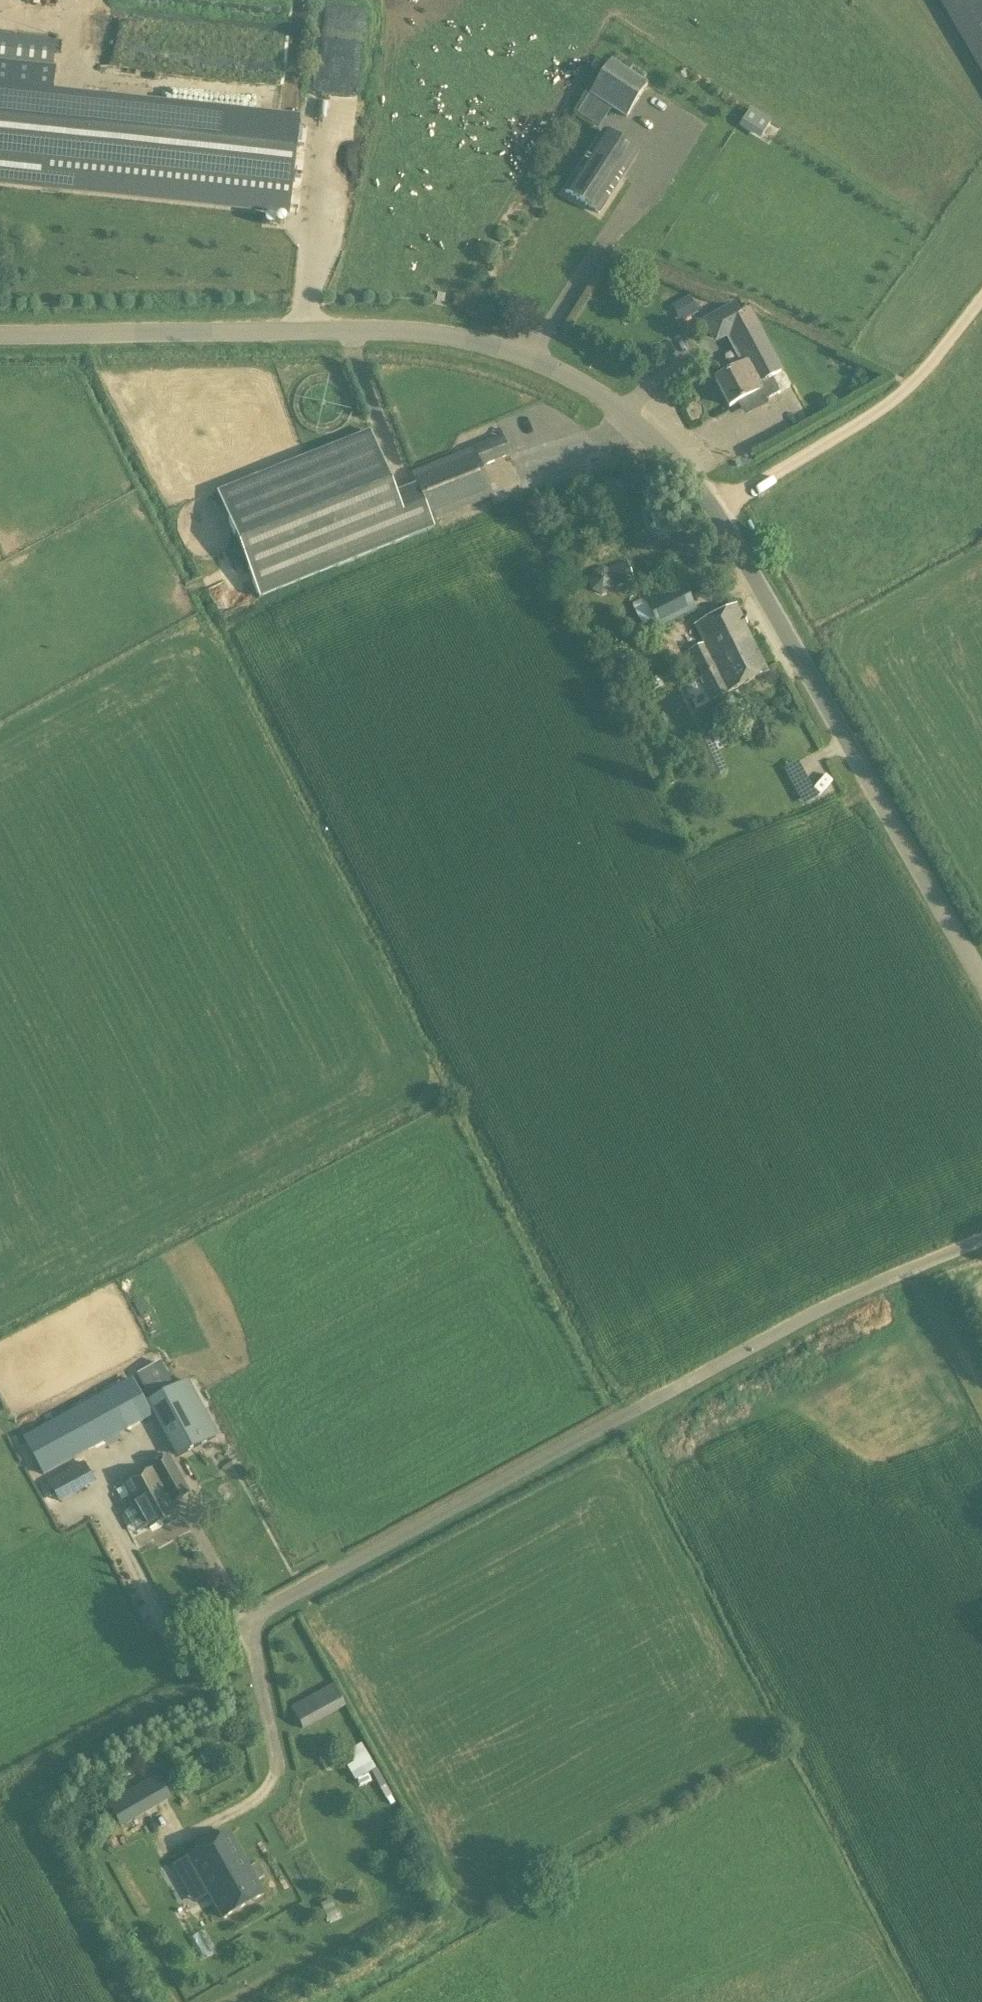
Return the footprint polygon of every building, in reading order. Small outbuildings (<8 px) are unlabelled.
[(981,66),(981,0),(943,0),(981,66)] [(0,35),(0,70),(52,75),(56,41),(0,35)] [(611,61),(588,95),(614,112),(626,119),(648,85),(611,61)] [(296,123),(0,92),(0,182),(287,212),(296,123)] [(770,144),(779,126),(745,108),(736,126),(770,144)] [(637,154),(603,132),(564,193),(598,214),(621,179),(637,154)] [(680,324),(699,314),(690,298),(672,307),(680,324)] [(703,322),(703,323),(709,320),(720,340),(725,337),(738,361),(734,363),(737,368),(714,380),(729,407),(740,401),(746,411),(779,393),(770,377),(780,371),(752,320),(744,325),(733,305),(703,322)] [(395,495),(376,449),(370,433),(217,494),(244,561),(258,599),(434,528),(431,521),(491,496),(479,468),(509,456),(507,452),(499,430),(498,430),(501,438),(471,449),(476,461),(411,488),(395,495)] [(623,581),(619,569),(611,571),(603,567),(592,571),(587,581),(591,592),(601,597),(612,593),(617,583),(623,581)] [(690,603),(678,583),(644,599),(658,630),(696,611),(690,603)] [(726,661),(722,653),(752,639),(745,625),(746,625),(736,606),(694,626),(703,644),(688,652),(700,676),(717,668),(716,666),(726,661)] [(726,692),(768,672),(767,669),(752,639),(722,653),(726,661),(716,666),(717,668),(700,676),(713,701),(727,694),(726,692)] [(697,745),(703,757),(714,780),(726,774),(715,752),(709,739),(697,745)] [(150,1400),(173,1387),(159,1362),(136,1374),(150,1400)] [(132,1379),(22,1438),(44,1477),(80,1457),(152,1417),(144,1402),(132,1379)] [(215,1437),(185,1382),(147,1403),(177,1459),(184,1455),(215,1437)] [(151,1470),(123,1485),(134,1505),(148,1530),(177,1514),(171,1504),(188,1494),(180,1479),(168,1456),(149,1467),(151,1470)] [(96,1483),(83,1463),(47,1483),(59,1503),(96,1483)] [(345,1707),(333,1684),(291,1707),(302,1730),(345,1707)] [(357,1743),(345,1750),(352,1762),(343,1767),(352,1782),(372,1770),(357,1743)] [(107,1805),(120,1828),(136,1819),(123,1796),(107,1805)] [(228,1834),(187,1858),(196,1872),(161,1892),(174,1914),(202,1897),(216,1923),(223,1919),(264,1895),(257,1883),(265,1877),(257,1864),(248,1868),(228,1834)]
